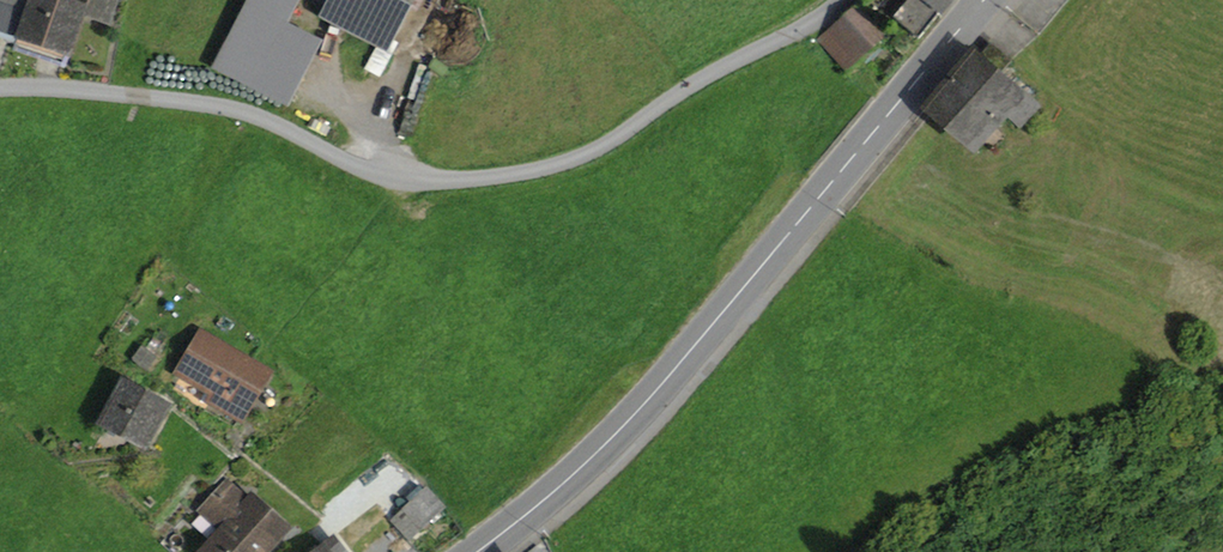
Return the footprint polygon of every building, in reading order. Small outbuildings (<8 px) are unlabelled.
[(107,21),(114,0),(64,0),(63,4),(52,0),(0,0),(0,2),(30,12),(22,36),(67,51),(80,11),(107,21)] [(218,68),(283,101),(314,41),(278,22),(289,0),(252,0),(218,68)] [(385,45),(410,0),(335,0),(327,15),(385,45)] [(918,39),(951,0),(908,0),(893,18),(918,39)] [(22,36),(30,12),(0,2),(0,28),(22,36)] [(881,35),(854,5),(818,38),(846,68),(881,35)] [(62,64),(67,51),(22,36),(17,49),(62,64)] [(995,48),(991,44),(981,55),(985,59),(995,48)] [(977,52),(929,103),(951,124),(999,72),(1000,74),(1010,62),(995,48),(985,59),(981,55),(977,52)] [(1020,127),(1037,108),(1000,74),(999,72),(951,124),(974,145),(1004,112),(1020,127)] [(211,401),(239,418),(264,374),(203,338),(181,374),(215,394),(211,401)] [(126,386),(107,422),(142,441),(161,405),(126,386)] [(284,528),(252,499),(248,504),(225,483),(201,510),(224,531),(205,551),(262,551),(284,528)] [(426,488),(403,509),(421,528),(444,508),(426,488)] [(333,540),(317,551),(342,551),(333,540)]
